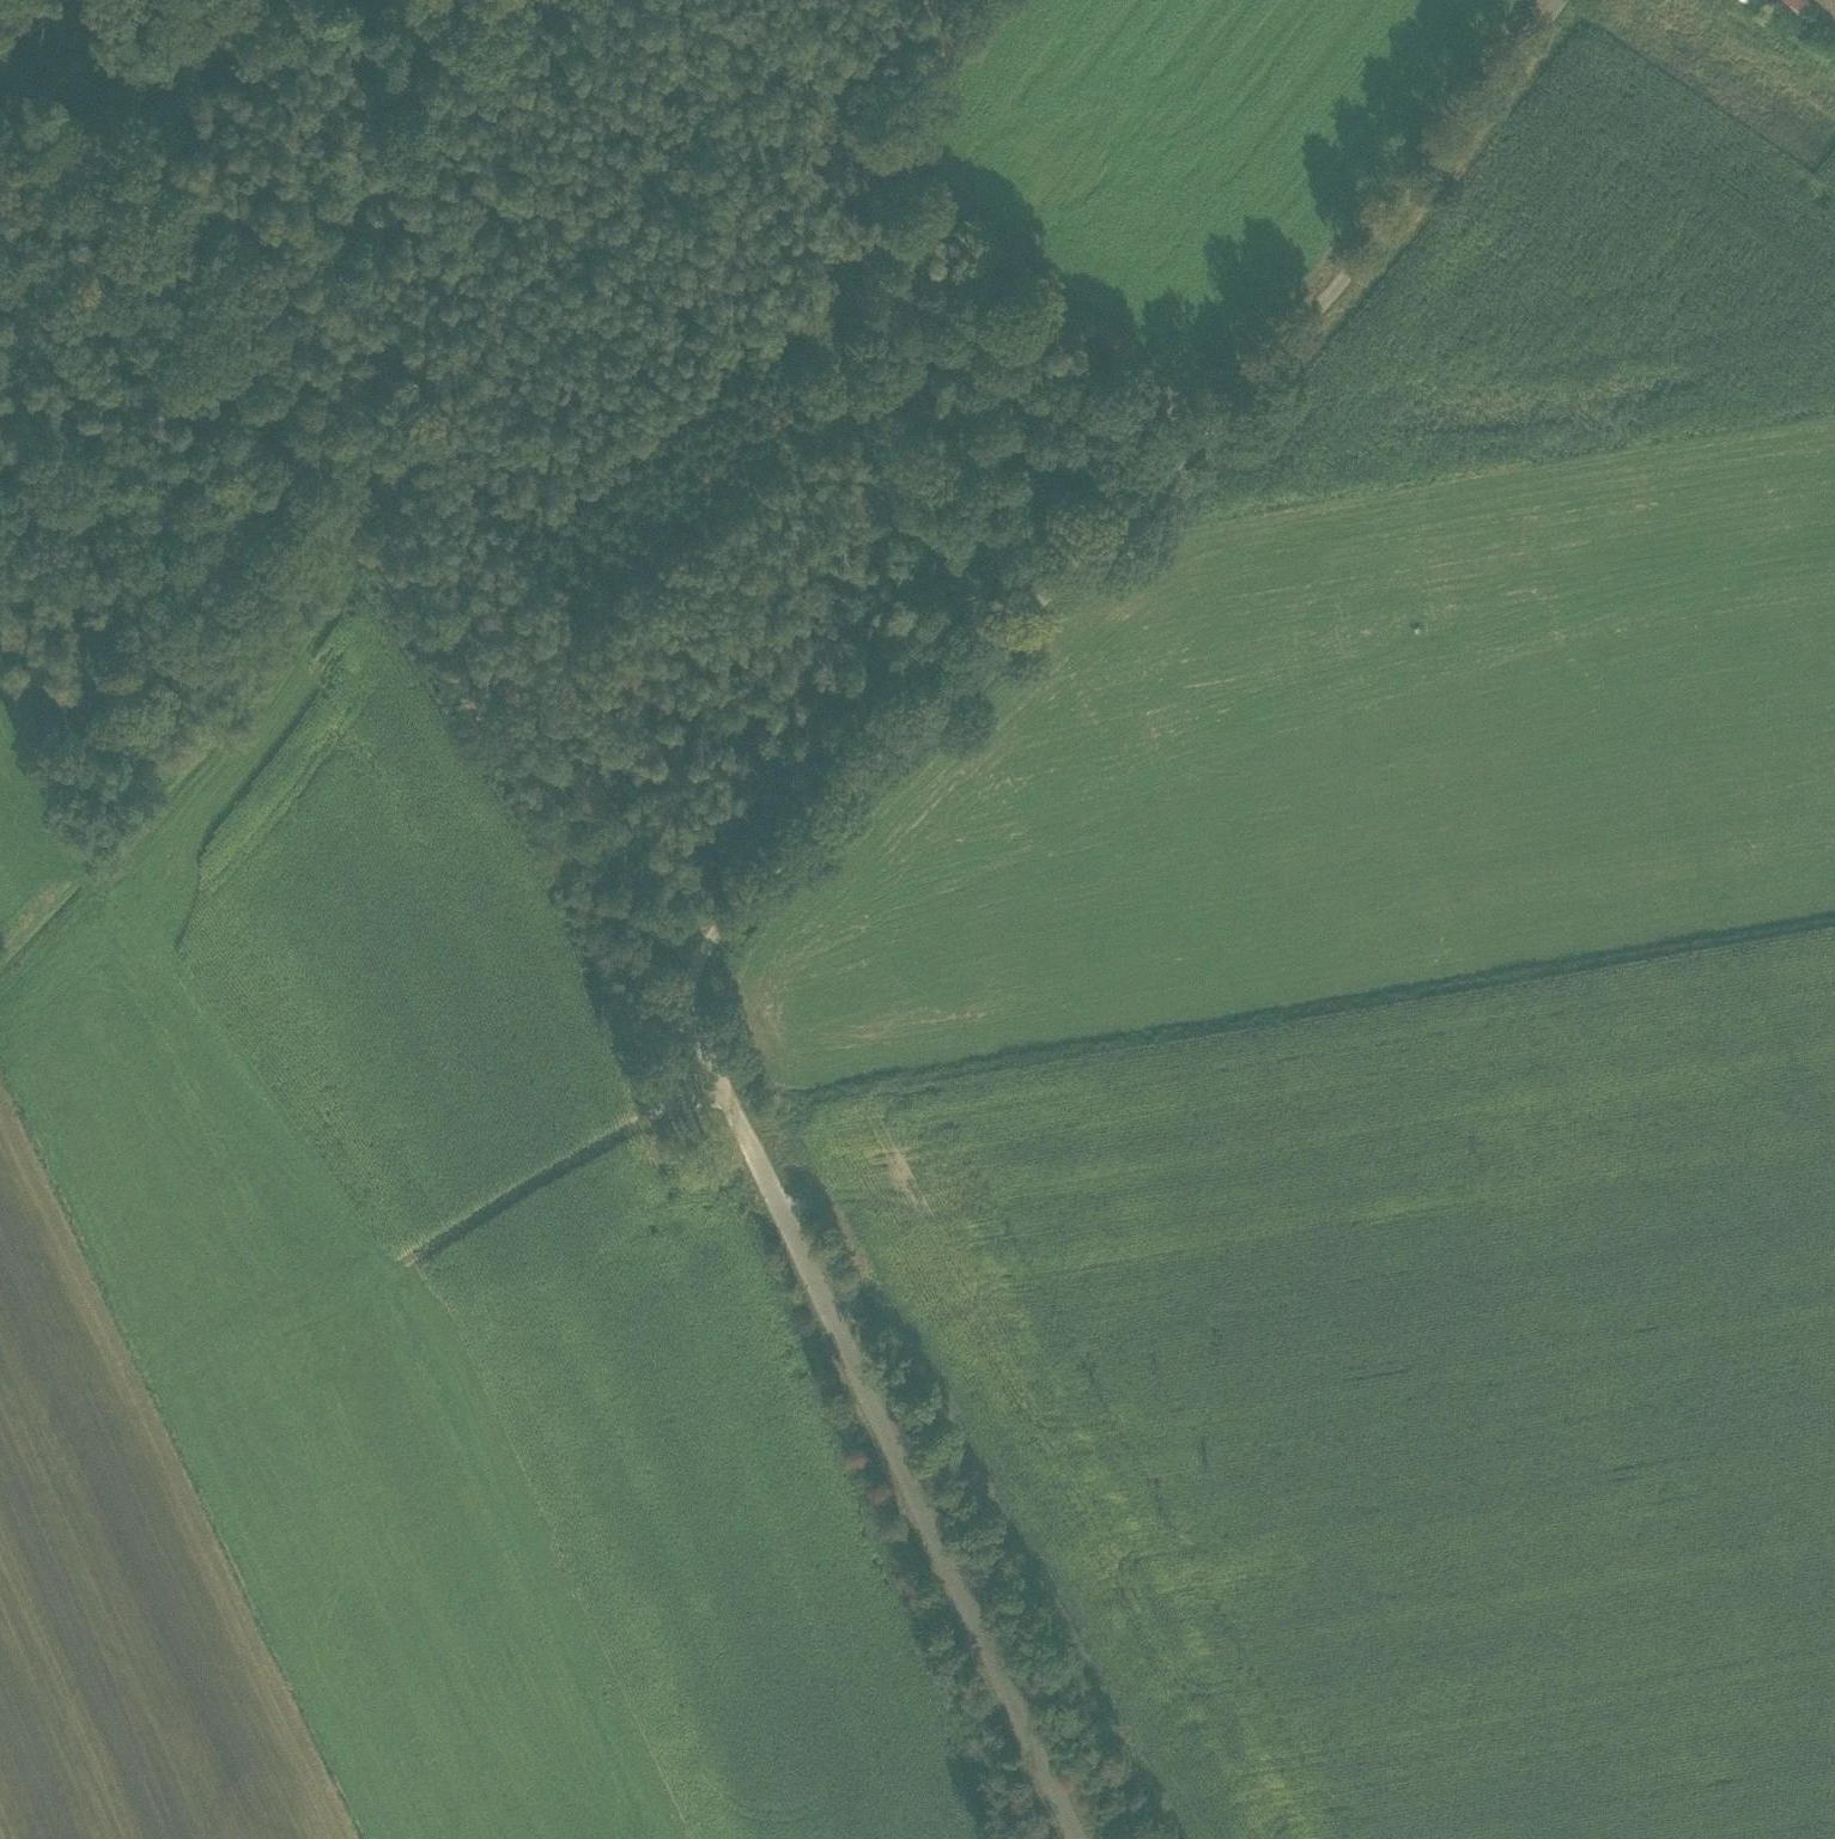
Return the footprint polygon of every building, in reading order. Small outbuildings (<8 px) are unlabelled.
[(1795,12),(1803,0),(1777,0),(1795,12)] [(1803,0),(1795,12),(1801,16),(1810,5),(1803,0)]
